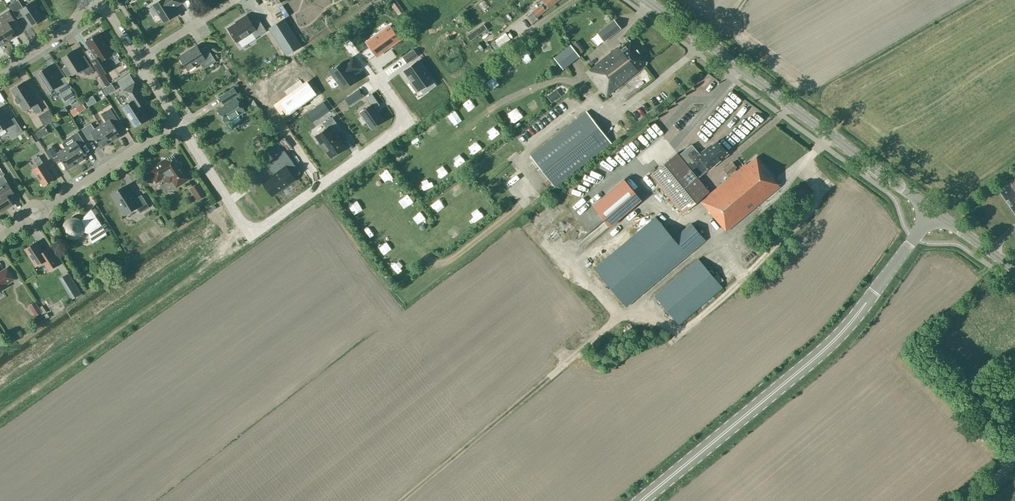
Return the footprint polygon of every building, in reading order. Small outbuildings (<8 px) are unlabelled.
[(33,1),(23,7),(19,0),(17,0),(9,5),(18,18),(24,15),(31,26),(43,18),(33,1)] [(152,5),(153,6),(149,9),(149,10),(150,9),(154,16),(153,16),(154,17),(158,14),(163,22),(176,14),(172,8),(182,2),(180,0),(160,0),(152,5)] [(300,9),(313,0),(294,0),(300,9)] [(537,17),(558,0),(542,0),(545,3),(542,5),(541,4),(532,12),(528,16),(534,22),(538,18),(537,17)] [(7,41),(16,35),(9,24),(15,20),(8,10),(0,15),(0,30),(7,41)] [(293,27),(300,23),(294,12),(287,17),(293,27)] [(239,19),(239,20),(227,27),(237,42),(252,32),(255,38),(266,31),(258,18),(251,22),(246,14),(239,19)] [(283,19),(269,28),(286,55),(301,46),(283,19)] [(610,34),(622,26),(618,19),(606,27),(610,34)] [(390,25),(367,42),(376,55),(382,51),(383,52),(389,47),(389,46),(396,41),(396,40),(395,41),(392,37),(393,36),(392,35),(396,33),(390,25)] [(611,36),(604,28),(597,33),(604,41),(611,36)] [(94,37),(92,37),(92,38),(86,42),(96,58),(91,61),(100,76),(104,73),(112,68),(105,57),(112,53),(99,33),(94,37)] [(573,41),(579,51),(584,48),(578,38),(573,41)] [(16,49),(24,44),(22,40),(13,44),(16,49)] [(629,40),(623,45),(622,44),(590,69),(594,75),(592,77),(606,95),(646,64),(646,63),(647,62),(629,40)] [(571,45),(554,58),(562,69),(579,56),(571,45)] [(180,57),(188,69),(199,62),(204,68),(216,61),(206,46),(199,50),(197,46),(180,57)] [(403,56),(407,63),(418,55),(413,49),(403,56)] [(3,50),(0,52),(0,61),(2,64),(9,57),(3,50)] [(62,68),(67,76),(72,74),(72,75),(82,68),(87,75),(94,70),(84,55),(78,59),(73,50),(61,57),(66,65),(62,68)] [(344,61),(329,71),(343,89),(357,79),(352,73),(360,67),(353,57),(345,63),(344,61)] [(417,60),(404,70),(411,80),(409,82),(416,92),(422,87),(424,89),(430,84),(429,83),(432,80),(417,60)] [(47,92),(56,87),(65,101),(74,96),(70,88),(72,87),(65,76),(58,80),(49,65),(35,74),(47,92)] [(104,73),(100,76),(106,86),(110,84),(104,73)] [(139,105),(146,101),(134,82),(129,74),(118,82),(131,101),(122,107),(135,126),(148,118),(139,105)] [(716,85),(709,74),(700,80),(708,91),(716,85)] [(103,88),(106,86),(100,76),(96,78),(103,88)] [(31,106),(36,113),(42,110),(24,81),(11,89),(16,97),(15,100),(17,103),(20,104),(20,103),(25,110),(31,106)] [(277,104),(285,115),(313,96),(304,84),(277,104)] [(229,120),(231,123),(232,123),(236,121),(236,120),(235,117),(244,111),(239,103),(242,101),(233,88),(220,96),(219,96),(224,105),(217,109),(226,123),(229,120)] [(83,101),(88,96),(82,89),(76,94),(83,101)] [(96,96),(100,103),(105,100),(101,93),(96,96)] [(383,120),(375,108),(380,105),(372,93),(365,98),(370,105),(360,112),(372,128),(383,120)] [(64,105),(67,111),(74,106),(71,101),(64,105)] [(673,114),(681,106),(677,102),(669,110),(673,114)] [(742,116),(749,105),(744,102),(737,113),(742,116)] [(640,105),(631,114),(638,121),(647,113),(640,105)] [(727,105),(711,112),(716,124),(732,117),(727,105)] [(70,111),(73,117),(80,112),(76,107),(70,111)] [(102,116),(106,122),(100,125),(111,142),(120,135),(113,124),(118,120),(110,108),(105,111),(106,113),(102,116)] [(14,117),(8,121),(0,109),(0,131),(6,127),(12,137),(23,131),(14,117)] [(45,125),(55,118),(49,109),(39,116),(45,125)] [(760,109),(754,114),(761,122),(767,116),(760,109)] [(555,186),(611,143),(586,111),(530,155),(555,186)] [(662,126),(669,118),(665,113),(657,121),(662,126)] [(327,128),(317,136),(332,157),(335,155),(342,150),(344,148),(339,140),(339,139),(335,134),(341,130),(332,118),(324,124),(327,128)] [(100,125),(94,129),(91,123),(81,129),(88,139),(93,136),(101,148),(111,142),(100,125)] [(72,135),(63,141),(66,147),(77,163),(87,157),(79,145),(84,142),(77,131),(72,135)] [(30,136),(34,143),(38,140),(34,134),(30,136)] [(651,173),(683,212),(709,191),(697,178),(727,153),(716,140),(707,148),(706,147),(700,152),(698,149),(692,143),(679,153),(677,151),(651,173)] [(60,157),(67,169),(77,163),(66,147),(57,153),(52,145),(47,149),(54,161),(60,157)] [(627,145),(606,164),(615,173),(635,153),(627,145)] [(284,150),(265,164),(272,174),(266,179),(275,193),(295,179),(286,167),(293,162),(290,158),(284,150)] [(53,178),(43,163),(39,156),(34,159),(38,166),(33,169),(34,170),(32,172),(31,174),(33,176),(35,177),(37,175),(43,185),(53,178)] [(700,201),(721,226),(726,231),(780,186),(774,179),(774,178),(756,156),(746,164),(745,163),(700,201)] [(172,166),(168,165),(165,159),(149,169),(156,181),(162,177),(164,180),(170,181),(172,180),(176,186),(188,178),(178,162),(172,166)] [(732,161),(723,169),(727,174),(736,166),(732,161)] [(598,167),(595,173),(605,178),(608,173),(598,167)] [(8,197),(14,193),(7,182),(3,176),(0,178),(0,194),(0,212),(13,204),(8,197)] [(999,190),(1014,214),(1014,179),(999,190)] [(641,201),(623,180),(592,207),(609,227),(641,201)] [(190,188),(197,200),(206,195),(198,183),(190,188)] [(124,214),(137,207),(140,213),(149,207),(141,194),(134,199),(126,185),(119,189),(118,189),(111,193),(124,214)] [(65,227),(65,228),(65,229),(65,230),(65,231),(66,232),(67,233),(68,234),(69,235),(71,236),(72,236),(73,237),(74,237),(75,236),(77,236),(78,235),(79,234),(80,233),(81,232),(82,231),(82,230),(88,233),(91,241),(92,241),(106,232),(91,208),(84,217),(80,222),(79,221),(78,220),(77,220),(75,219),(74,219),(73,219),(71,219),(70,220),(69,220),(68,221),(67,222),(66,223),(66,224),(65,225),(65,226),(65,227)] [(691,224),(673,239),(655,217),(594,268),(626,306),(705,240),(691,224)] [(537,243),(546,232),(534,223),(525,234),(537,243)] [(58,264),(48,248),(43,252),(36,241),(24,249),(35,266),(43,261),(48,270),(58,264)] [(718,283),(723,279),(717,273),(713,276),(698,259),(654,295),(678,324),(722,287),(718,283)] [(63,272),(67,268),(62,262),(58,265),(63,272)] [(4,287),(3,286),(15,279),(7,267),(0,271),(0,290),(4,287)] [(68,273),(60,279),(72,299),(81,294),(68,273)] [(28,305),(35,316),(42,311),(35,301),(28,305)] [(995,399),(999,404),(1014,392),(1009,387),(995,399)]
